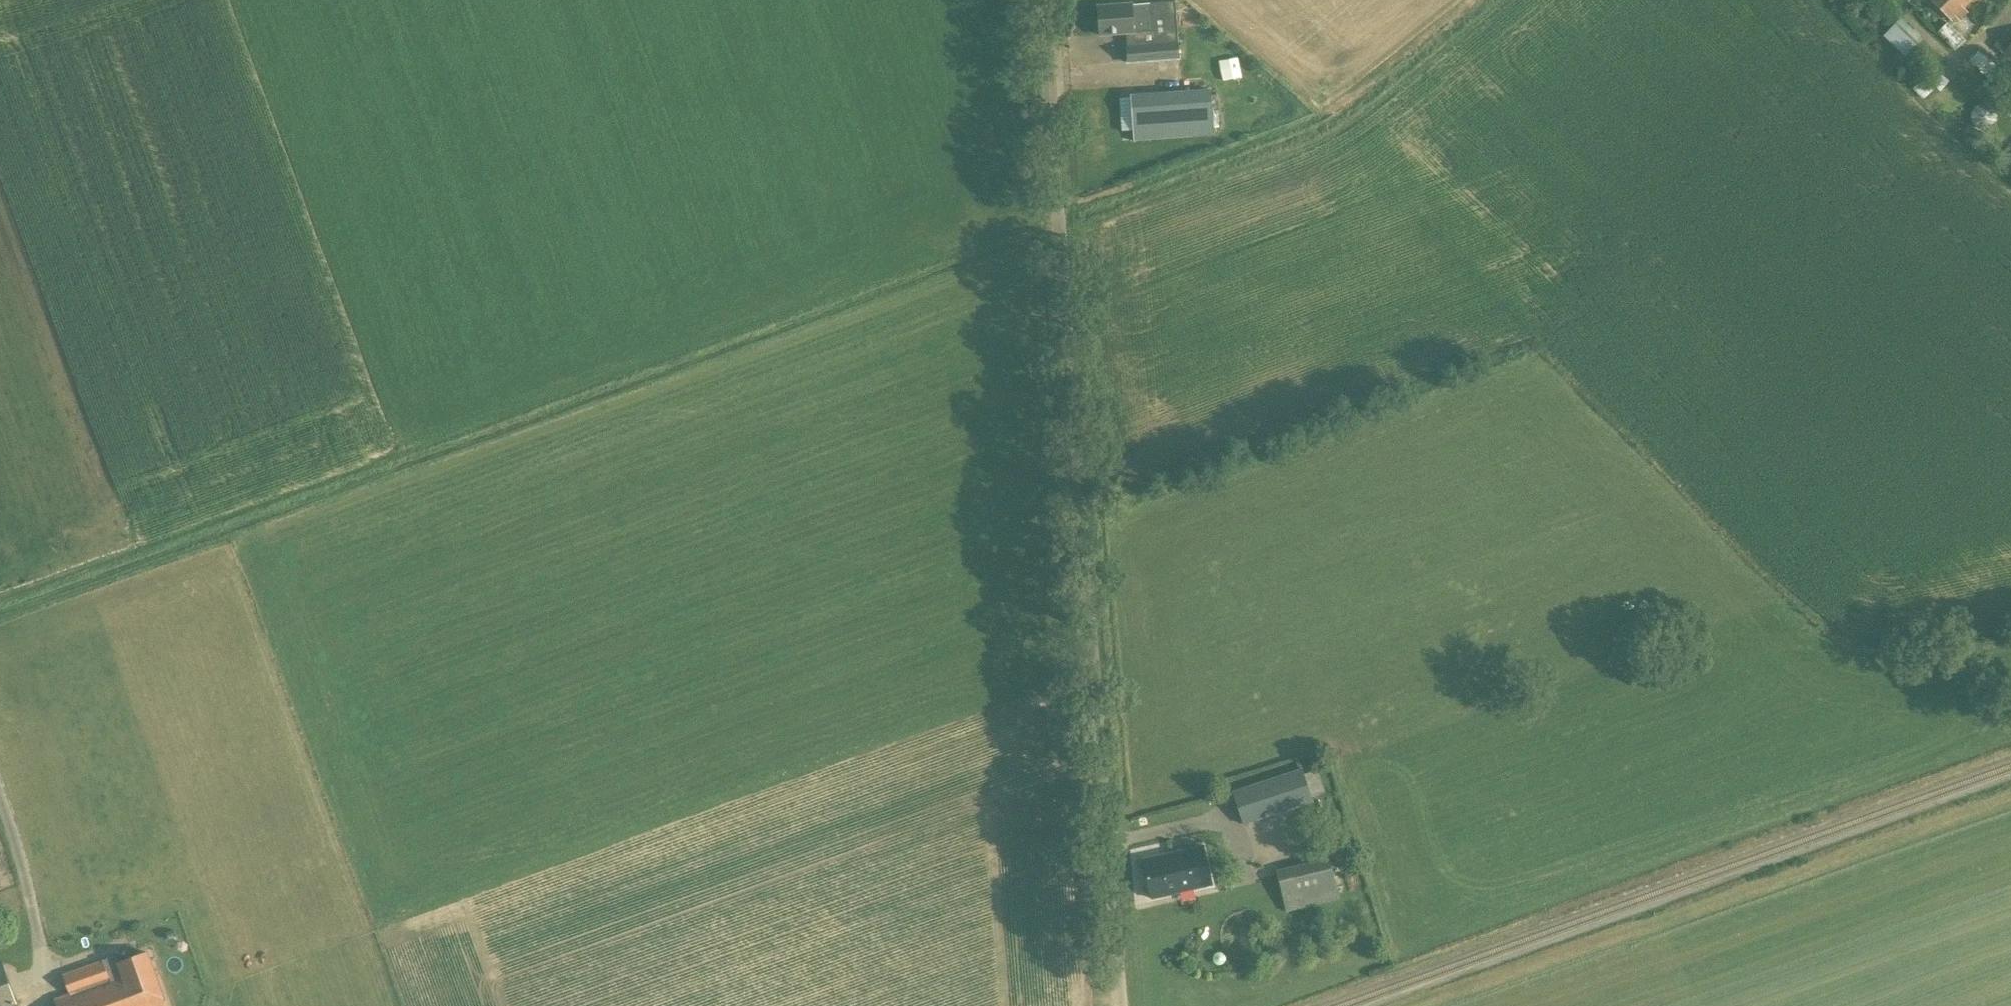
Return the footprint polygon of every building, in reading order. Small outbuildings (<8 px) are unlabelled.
[(1950,20),(1970,0),(1930,0),(1950,20)] [(1175,2),(1131,6),(1098,7),(1100,35),(1126,34),(1129,63),(1180,60),(1175,2)] [(1883,37),(1905,57),(1921,40),(1899,20),(1883,37)] [(1956,49),(1965,38),(1946,22),(1937,33),(1956,49)] [(1994,46),(2010,61),(2010,33),(2008,30),(1994,46)] [(2007,76),(1979,52),(1965,68),(1976,78),(1980,74),(1997,89),(2002,83),(2001,82),(2007,76)] [(1924,76),(1913,65),(1902,76),(1913,86),(1911,88),(1923,100),(1934,89),(1923,77),(1924,76)] [(1134,142),(1214,137),(1211,90),(1131,95),(1134,142)] [(1243,826),(1313,803),(1302,769),(1232,792),(1243,826)] [(1142,860),(1152,900),(1212,886),(1202,846),(1142,860)] [(1329,862),(1277,874),(1286,913),(1338,900),(1329,862)] [(17,1005),(0,953),(0,1005),(16,1005),(17,1005)] [(120,963),(118,955),(62,975),(69,993),(53,999),(56,1005),(167,1005),(148,953),(120,963)]
